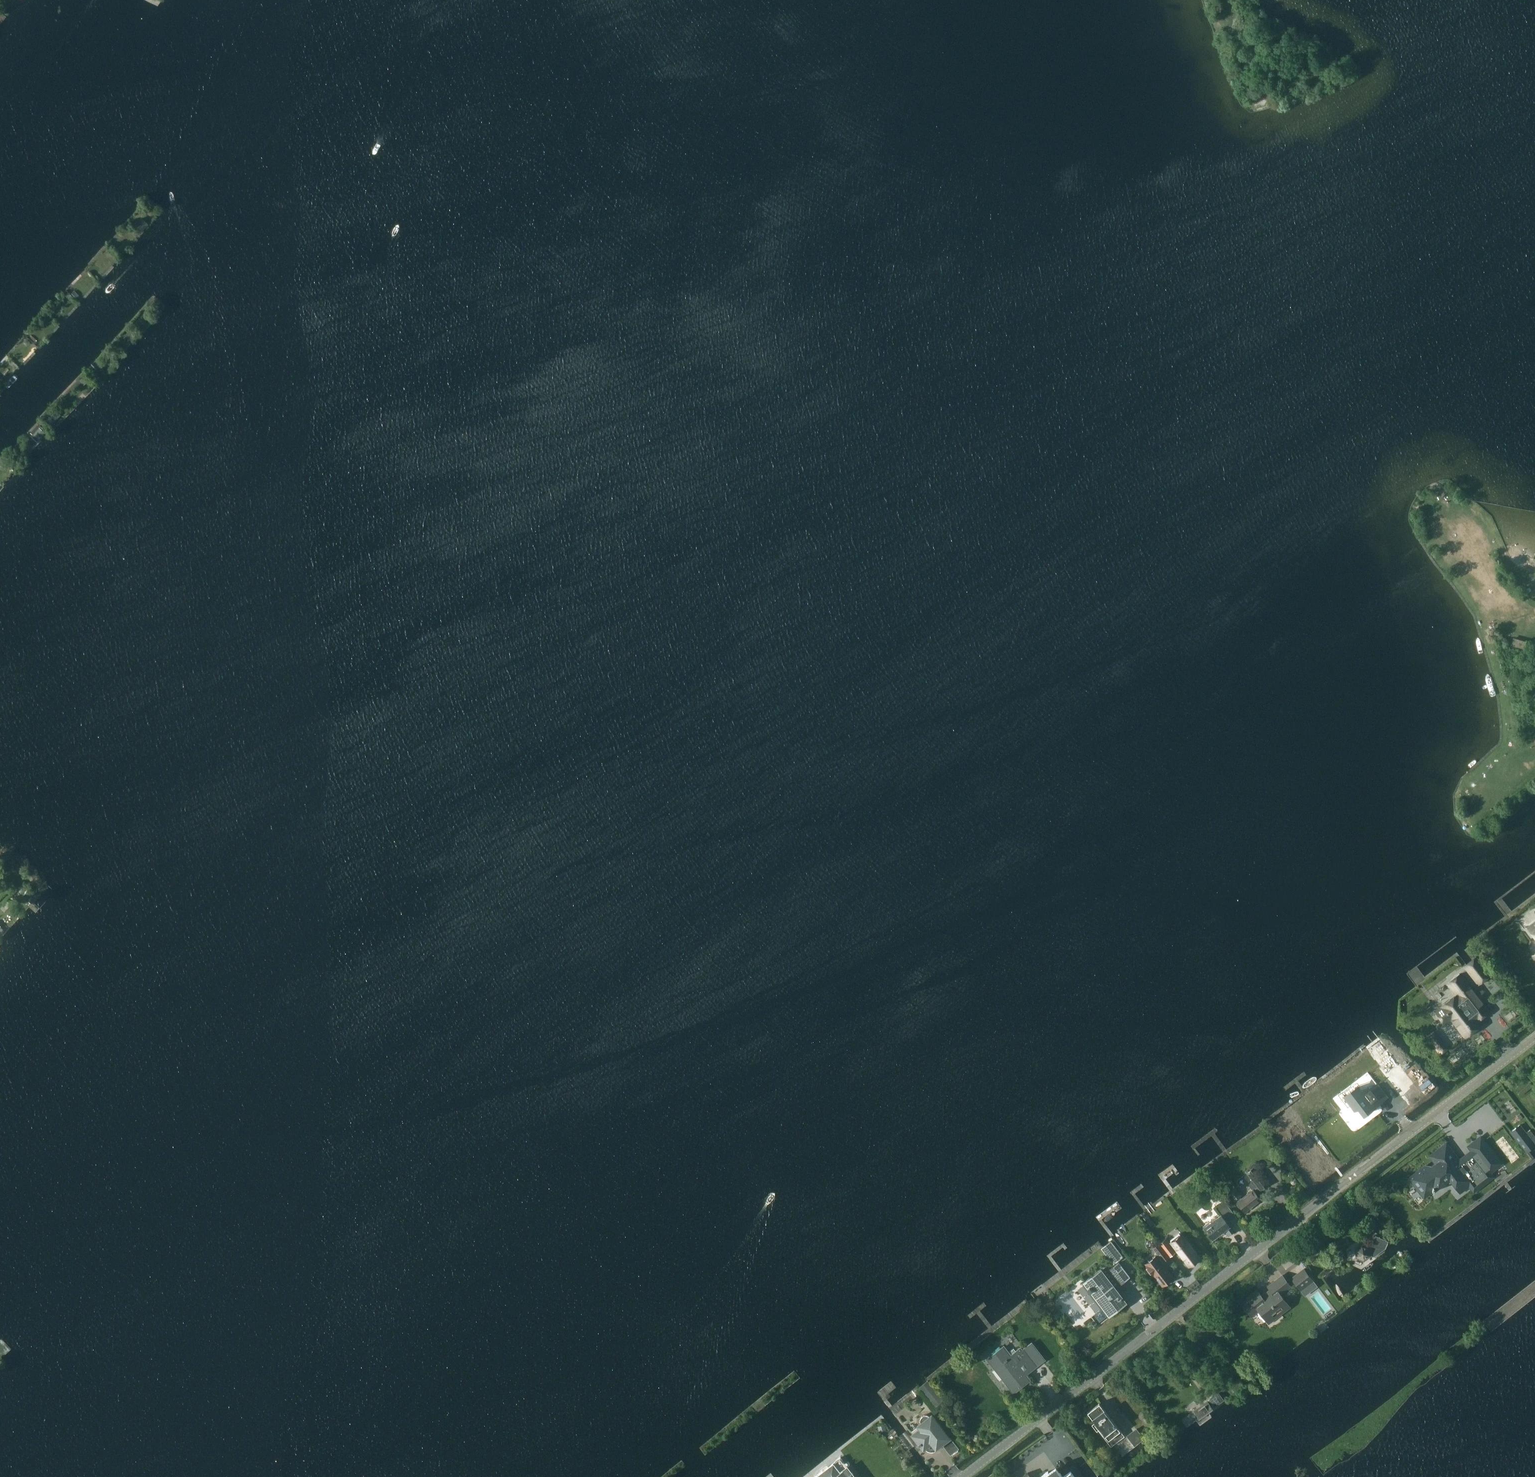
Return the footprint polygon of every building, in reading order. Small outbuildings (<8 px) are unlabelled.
[(138,221),(133,227),(140,233),(145,228),(138,221)] [(92,368),(88,373),(92,377),(96,372),(92,368)] [(85,376),(80,380),(84,385),(89,380),(85,376)] [(52,411),(45,417),(52,424),(59,417),(52,411)] [(39,427),(33,434),(39,440),(45,433),(39,427)] [(1524,648),(1526,642),(1516,639),(1514,645),(1524,648)] [(1477,955),(1472,959),(1463,966),(1478,985),(1492,974),(1477,955)] [(1449,1020),(1464,1038),(1477,1027),(1473,1023),(1488,1011),(1459,974),(1448,983),(1456,994),(1441,1007),(1442,1007),(1436,1012),(1445,1024),(1449,1020)] [(1440,1054),(1448,1049),(1435,1033),(1428,1039),(1440,1054)] [(1364,1115),(1387,1097),(1378,1085),(1358,1092),(1355,1088),(1345,1096),(1355,1109),(1359,1108),(1364,1115)] [(1515,1128),(1518,1132),(1524,1128),(1520,1124),(1515,1128)] [(1524,1151),(1525,1150),(1534,1143),(1524,1128),(1518,1132),(1515,1128),(1510,1132),(1524,1151)] [(1425,1165),(1409,1178),(1424,1197),(1432,1190),(1434,1192),(1434,1191),(1434,1189),(1443,1182),(1442,1181),(1450,1175),(1454,1181),(1453,1182),(1460,1191),(1469,1185),(1474,1191),(1493,1176),(1489,1171),(1500,1163),(1481,1137),(1469,1146),(1472,1150),(1456,1163),(1443,1146),(1430,1155),(1436,1163),(1431,1166),(1425,1165)] [(1263,1188),(1269,1183),(1259,1170),(1260,1168),(1260,1166),(1259,1165),(1258,1163),(1256,1163),(1254,1163),(1252,1164),(1251,1166),(1251,1167),(1251,1169),(1247,1172),(1253,1180),(1252,1181),(1250,1186),(1253,1190),(1242,1199),(1240,1196),(1241,1195),(1235,1188),(1229,1193),(1240,1208),(1241,1207),(1245,1212),(1261,1199),(1259,1197),(1261,1196),(1264,1189),(1263,1188)] [(1236,1230),(1229,1222),(1236,1217),(1224,1201),(1220,1204),(1225,1210),(1222,1212),(1223,1214),(1216,1219),(1215,1218),(1203,1226),(1213,1239),(1224,1230),(1229,1236),(1236,1230)] [(1172,1243),(1189,1265),(1199,1257),(1191,1246),(1193,1244),(1186,1235),(1184,1237),(1182,1235),(1172,1243)] [(1384,1249),(1385,1249),(1388,1241),(1386,1240),(1385,1238),(1384,1239),(1380,1237),(1379,1236),(1378,1236),(1376,1235),(1370,1248),(1362,1244),(1356,1248),(1357,1256),(1364,1259),(1370,1254),(1374,1256),(1384,1249)] [(1160,1243),(1169,1256),(1176,1251),(1166,1238),(1160,1243)] [(1123,1256),(1111,1241),(1101,1248),(1113,1263),(1123,1256)] [(1169,1256),(1160,1243),(1154,1248),(1157,1252),(1163,1260),(1169,1256)] [(1156,1256),(1146,1263),(1163,1285),(1173,1277),(1168,1270),(1169,1269),(1163,1260),(1157,1252),(1155,1253),(1155,1255),(1156,1256)] [(1140,1271),(1144,1268),(1139,1261),(1135,1264),(1140,1271)] [(1107,1265),(1085,1282),(1088,1286),(1087,1287),(1090,1291),(1091,1290),(1104,1307),(1095,1314),(1100,1321),(1109,1314),(1125,1301),(1120,1294),(1116,1289),(1116,1290),(1114,1287),(1120,1283),(1120,1284),(1129,1277),(1119,1262),(1110,1269),(1107,1265)] [(1316,1285),(1312,1280),(1304,1269),(1292,1278),(1304,1294),(1316,1285)] [(1280,1293),(1290,1285),(1282,1275),(1268,1286),(1270,1289),(1262,1296),(1257,1289),(1241,1302),(1249,1312),(1256,1306),(1267,1320),(1278,1311),(1280,1313),(1290,1306),(1280,1293)] [(1046,1302),(1042,1305),(1054,1321),(1057,1318),(1057,1319),(1058,1318),(1053,1313),(1059,1309),(1054,1303),(1051,1299),(1047,1302),(1046,1302)] [(1031,1369),(1044,1359),(1032,1343),(1022,1350),(1021,1348),(1016,1351),(1014,1347),(1008,1352),(1004,1346),(988,1358),(1014,1391),(1030,1379),(1020,1366),(1025,1362),(1031,1369)] [(928,1380),(919,1387),(935,1407),(944,1400),(928,1380)] [(1219,1393),(1210,1399),(1214,1404),(1215,1406),(1223,1400),(1219,1393)] [(1210,1399),(1195,1410),(1199,1417),(1212,1408),(1211,1406),(1214,1404),(1210,1399)] [(1099,1403),(1088,1412),(1112,1443),(1124,1434),(1099,1403)] [(942,1441),(948,1436),(932,1415),(930,1417),(928,1415),(926,1415),(925,1415),(923,1416),(921,1417),(921,1419),(921,1421),(922,1423),(920,1424),(922,1427),(914,1434),(920,1442),(919,1442),(920,1443),(921,1443),(924,1447),(924,1446),(926,1448),(927,1449),(929,1450),(931,1451),(933,1450),(935,1450),(936,1449),(938,1448),(939,1448),(934,1442),(939,1438),(942,1441)] [(1126,1435),(1135,1446),(1144,1438),(1136,1427),(1126,1435)] [(841,1457),(833,1463),(814,1476),(856,1476),(841,1457)] [(1056,1476),(1082,1476),(1084,1475),(1075,1463),(1056,1476)]
